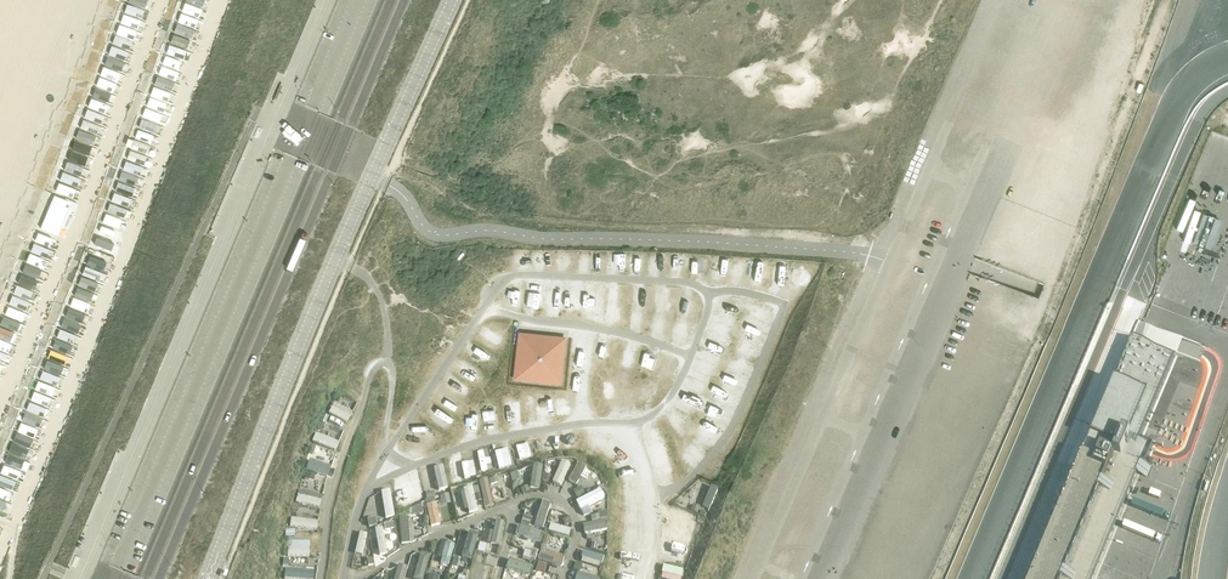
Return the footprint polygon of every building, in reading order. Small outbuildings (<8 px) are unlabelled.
[(179,24),(163,65),(179,71),(195,30),(179,24)] [(158,78),(147,106),(164,113),(175,85),(158,78)] [(57,191),(73,196),(77,184),(71,182),(75,169),(65,166),(57,191)] [(57,233),(70,201),(56,195),(43,228),(57,233)] [(108,214),(104,221),(110,224),(111,223),(116,225),(119,220),(108,214)] [(92,258),(89,264),(102,269),(105,263),(92,258)] [(518,332),(513,380),(561,385),(566,337),(518,332)] [(48,359),(36,388),(51,394),(54,385),(63,365),(48,359)] [(1145,370),(1136,366),(1124,397),(1134,401),(1145,370)] [(640,383),(638,393),(649,395),(651,385),(640,383)] [(347,421),(352,411),(334,402),(329,412),(347,421)] [(504,407),(507,424),(522,421),(519,405),(504,407)] [(704,416),(696,429),(716,441),(724,428),(704,416)] [(1175,418),(1174,422),(1160,418),(1157,426),(1185,433),(1188,422),(1175,418)] [(320,421),(317,428),(322,431),(325,424),(320,421)] [(684,421),(672,424),(682,460),(694,457),(684,421)] [(1145,458),(1125,449),(1118,446),(1119,444),(1119,443),(1120,441),(1120,439),(1119,438),(1119,436),(1118,434),(1118,433),(1117,432),(1116,430),(1115,429),(1113,428),(1112,427),(1111,426),(1109,426),(1107,425),(1106,425),(1104,425),(1102,425),(1101,426),(1099,426),(1098,427),(1096,428),(1095,429),(1094,430),(1093,432),(1092,433),(1091,434),(1085,450),(1030,578),(1094,578),(1145,458)] [(336,450),(340,441),(316,431),(313,440),(336,450)] [(542,452),(556,447),(552,434),(537,439),(542,452)] [(516,444),(519,458),(532,455),(528,440),(516,444)] [(11,489),(28,449),(13,443),(0,473),(0,509),(3,510),(7,500),(4,499),(8,488),(11,489)] [(495,449),(498,466),(511,464),(508,447),(495,449)] [(494,467),(490,448),(477,451),(481,469),(494,467)] [(668,471),(678,469),(675,451),(666,452),(668,471)] [(1120,548),(1151,560),(1188,466),(1158,454),(1120,548)] [(328,476),(332,464),(310,457),(306,468),(328,476)] [(552,480),(561,485),(572,463),(562,458),(552,480)] [(464,477),(477,474),(474,459),(461,461),(464,477)] [(578,461),(569,479),(578,483),(587,465),(578,461)] [(541,476),(543,476),(543,464),(532,463),(531,486),(541,487),(541,476)] [(444,465),(434,466),(439,489),(448,487),(444,465)] [(517,471),(510,474),(512,483),(520,480),(517,471)] [(306,472),(304,479),(314,481),(315,475),(306,472)] [(543,473),(542,480),(548,483),(551,476),(543,473)] [(710,484),(703,505),(710,507),(717,486),(710,484)] [(528,486),(520,488),(522,494),(530,491),(528,486)] [(581,486),(573,490),(576,498),(584,493),(581,486)] [(296,500),(320,506),(323,494),(299,487),(296,500)] [(592,511),(589,503),(604,498),(601,489),(577,498),(583,514),(592,511)] [(434,491),(425,494),(427,499),(435,497),(434,491)] [(448,494),(440,496),(442,505),(450,503),(448,494)] [(426,504),(431,525),(442,523),(437,501),(426,504)] [(422,503),(412,507),(413,514),(423,513),(422,503)] [(693,504),(691,510),(698,513),(700,507),(693,504)] [(598,515),(591,516),(592,521),(607,518),(607,511),(598,513),(598,515)] [(295,516),(295,526),(318,527),(318,517),(295,516)] [(411,516),(400,516),(400,542),(412,541),(411,516)] [(524,516),(521,524),(529,527),(532,518),(524,516)] [(568,517),(562,519),(565,526),(571,523),(568,517)] [(376,518),(367,519),(368,527),(377,526),(376,518)] [(674,518),(674,527),(697,528),(698,519),(674,518)] [(488,541),(501,543),(504,521),(492,520),(488,541)] [(393,522),(384,524),(385,530),(395,529),(393,522)] [(469,530),(462,554),(472,557),(480,533),(469,530)] [(359,531),(356,552),(363,553),(366,532),(359,531)] [(690,538),(688,545),(695,547),(697,540),(690,538)] [(443,554),(441,561),(450,563),(455,542),(441,539),(438,553),(443,554)] [(295,540),(295,554),(310,555),(310,540),(295,540)] [(479,543),(477,551),(485,553),(487,544),(479,543)] [(601,567),(605,554),(584,548),(580,561),(601,567)] [(532,552),(530,558),(531,558),(536,560),(539,551),(533,549),(532,552)] [(525,550),(523,557),(530,559),(531,558),(530,558),(532,552),(525,550)] [(1118,550),(1116,555),(1144,567),(1147,562),(1118,550)] [(414,578),(419,578),(424,578),(430,554),(420,551),(414,578)] [(453,558),(451,565),(457,567),(459,559),(453,558)] [(508,559),(507,569),(530,572),(532,563),(508,559)] [(1149,573),(1120,560),(1111,578),(1147,578),(1149,573)] [(538,562),(536,570),(544,573),(546,564),(538,562)] [(576,562),(573,570),(580,572),(582,564),(576,562)] [(661,577),(669,578),(682,578),(685,568),(664,563),(661,577)] [(286,567),(285,578),(314,578),(315,568),(286,567)]
